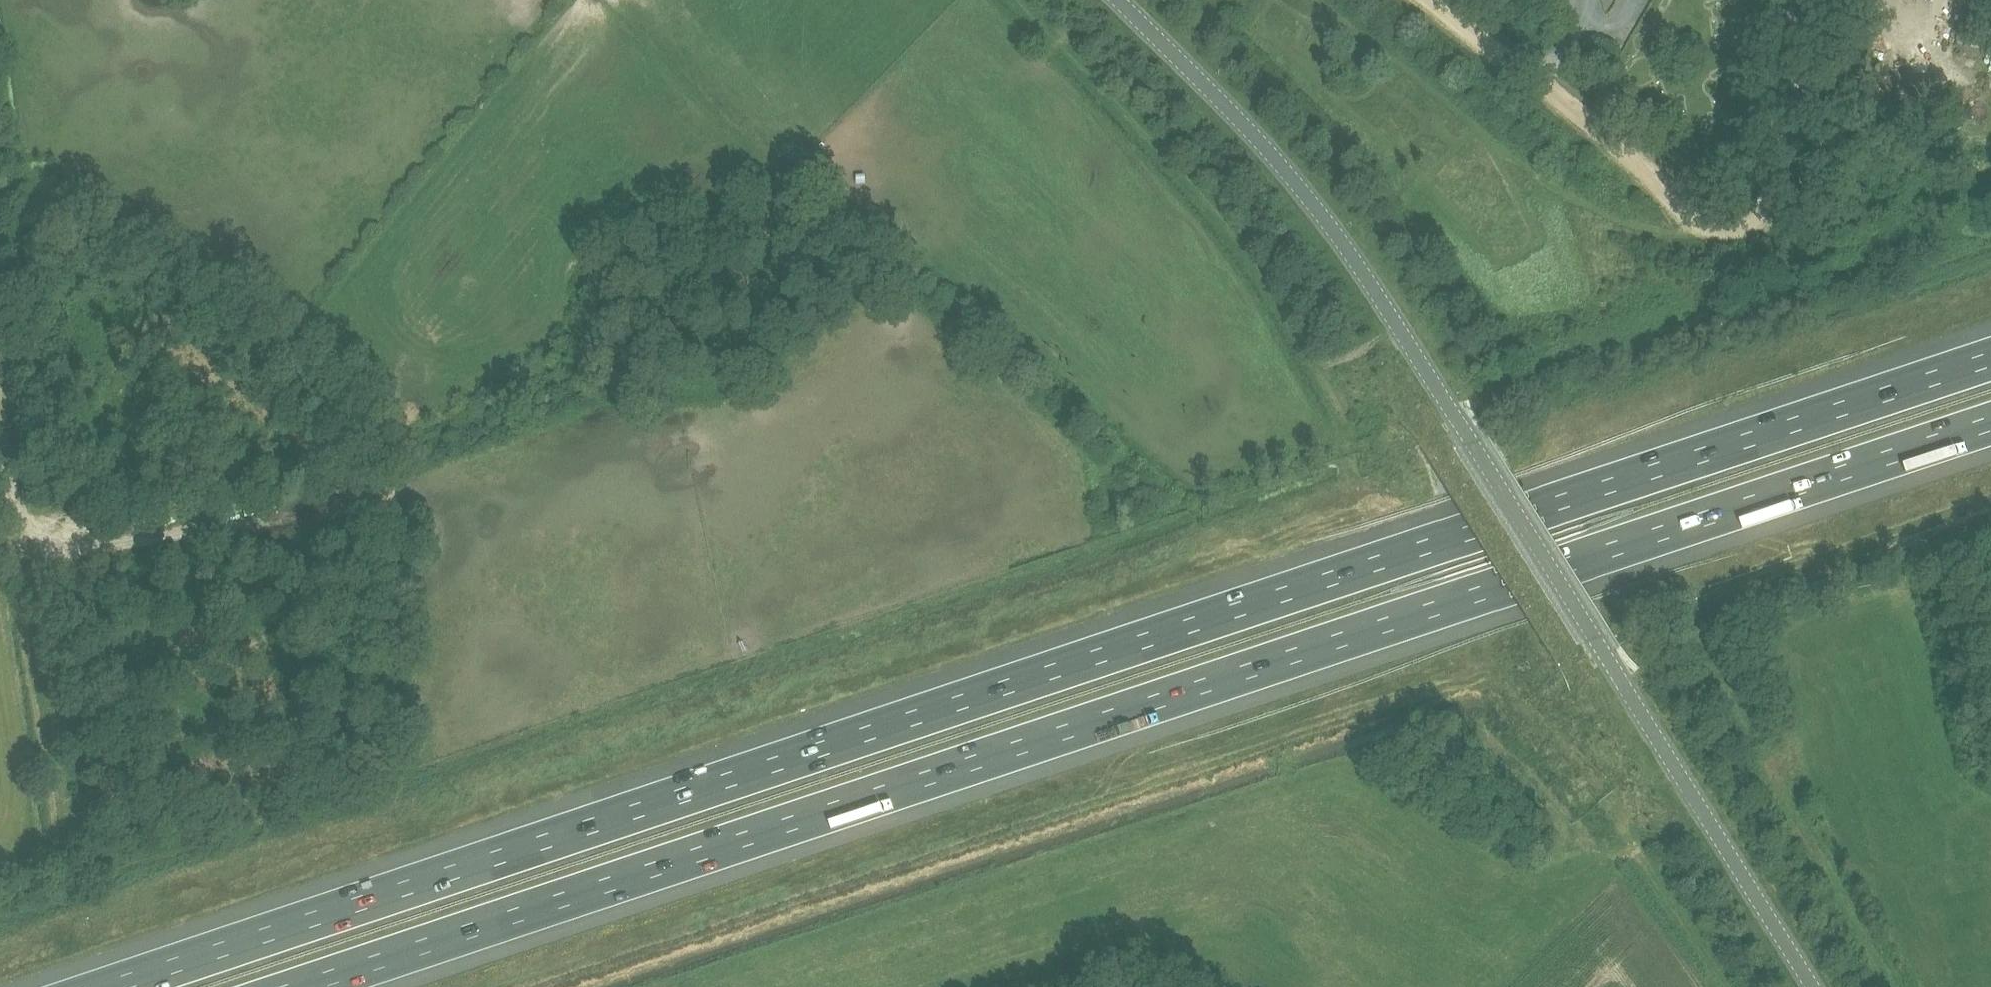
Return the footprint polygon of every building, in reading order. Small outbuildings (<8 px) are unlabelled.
[(1972,66),(1988,67),(1989,55),(1973,53),(1972,66)]
